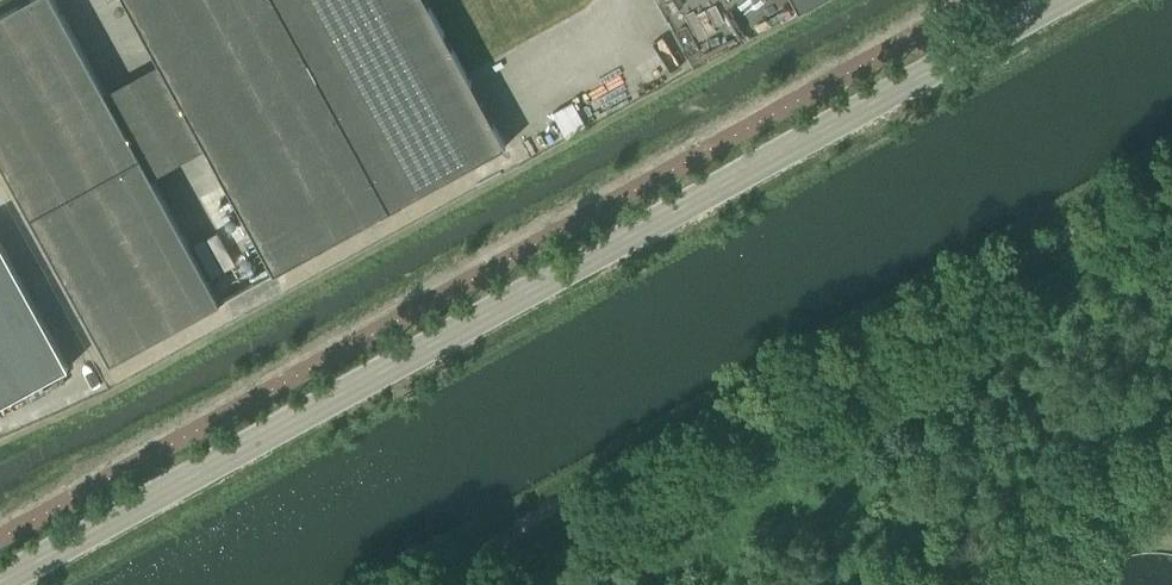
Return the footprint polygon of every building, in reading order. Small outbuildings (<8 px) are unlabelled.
[(55,0),(25,0),(0,13),(0,161),(111,363),(221,302),(55,0)] [(275,272),(380,214),(381,215),(401,203),(507,145),(427,0),(126,0),(275,272)] [(69,367),(0,240),(0,405),(69,367)]
